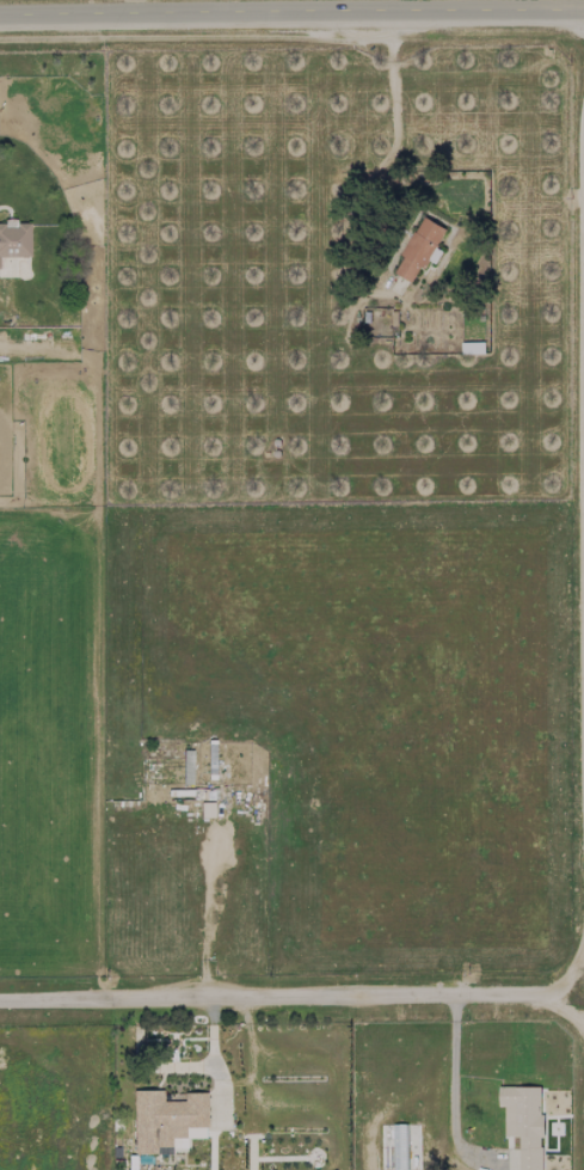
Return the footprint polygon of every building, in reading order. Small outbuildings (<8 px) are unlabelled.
[(414,283),(427,259),(435,263),(442,251),(436,248),(446,229),(422,216),(392,271),(414,283)] [(0,223),(0,232),(0,257),(29,257),(30,223),(0,223)] [(462,343),(462,354),(484,353),(484,342),(462,343)] [(499,1087),(499,1105),(505,1105),(505,1137),(520,1137),(520,1149),(507,1149),(507,1169),(542,1169),(542,1087),(499,1087)] [(134,1154),(172,1153),(172,1149),(188,1149),(188,1130),(207,1130),(206,1093),(183,1093),(183,1101),(163,1102),(162,1090),(133,1091),(134,1154)] [(407,1124),(388,1124),(387,1169),(392,1169),(405,1169),(407,1124)]
